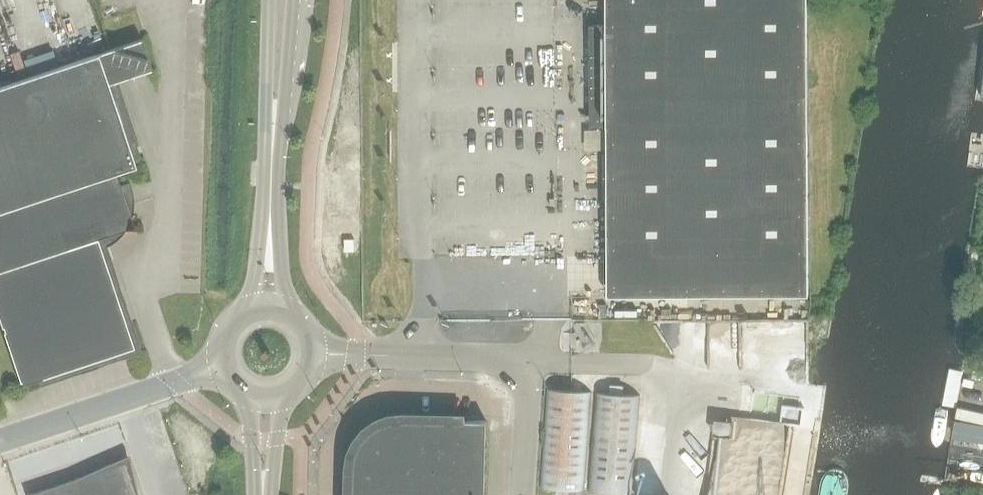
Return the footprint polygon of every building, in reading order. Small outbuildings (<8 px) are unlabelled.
[(594,102),(594,127),(606,127),(607,256),(687,256),(687,294),(667,294),(667,296),(808,296),(807,0),(606,0),(606,25),(593,25),(594,102)] [(121,190),(115,172),(133,166),(130,157),(139,154),(115,80),(151,68),(141,39),(140,39),(110,49),(105,51),(105,52),(0,87),(0,318),(22,385),(42,378),(133,348),(97,239),(133,227),(121,190)] [(540,487),(584,490),(591,392),(547,388),(540,487)] [(631,494),(640,396),(595,393),(588,491),(631,494)] [(486,421),(460,420),(403,419),(390,420),(378,425),(368,433),(360,443),(355,454),(353,467),(352,494),(484,494),(486,421)] [(31,494),(136,494),(125,463),(124,463),(31,494)]
